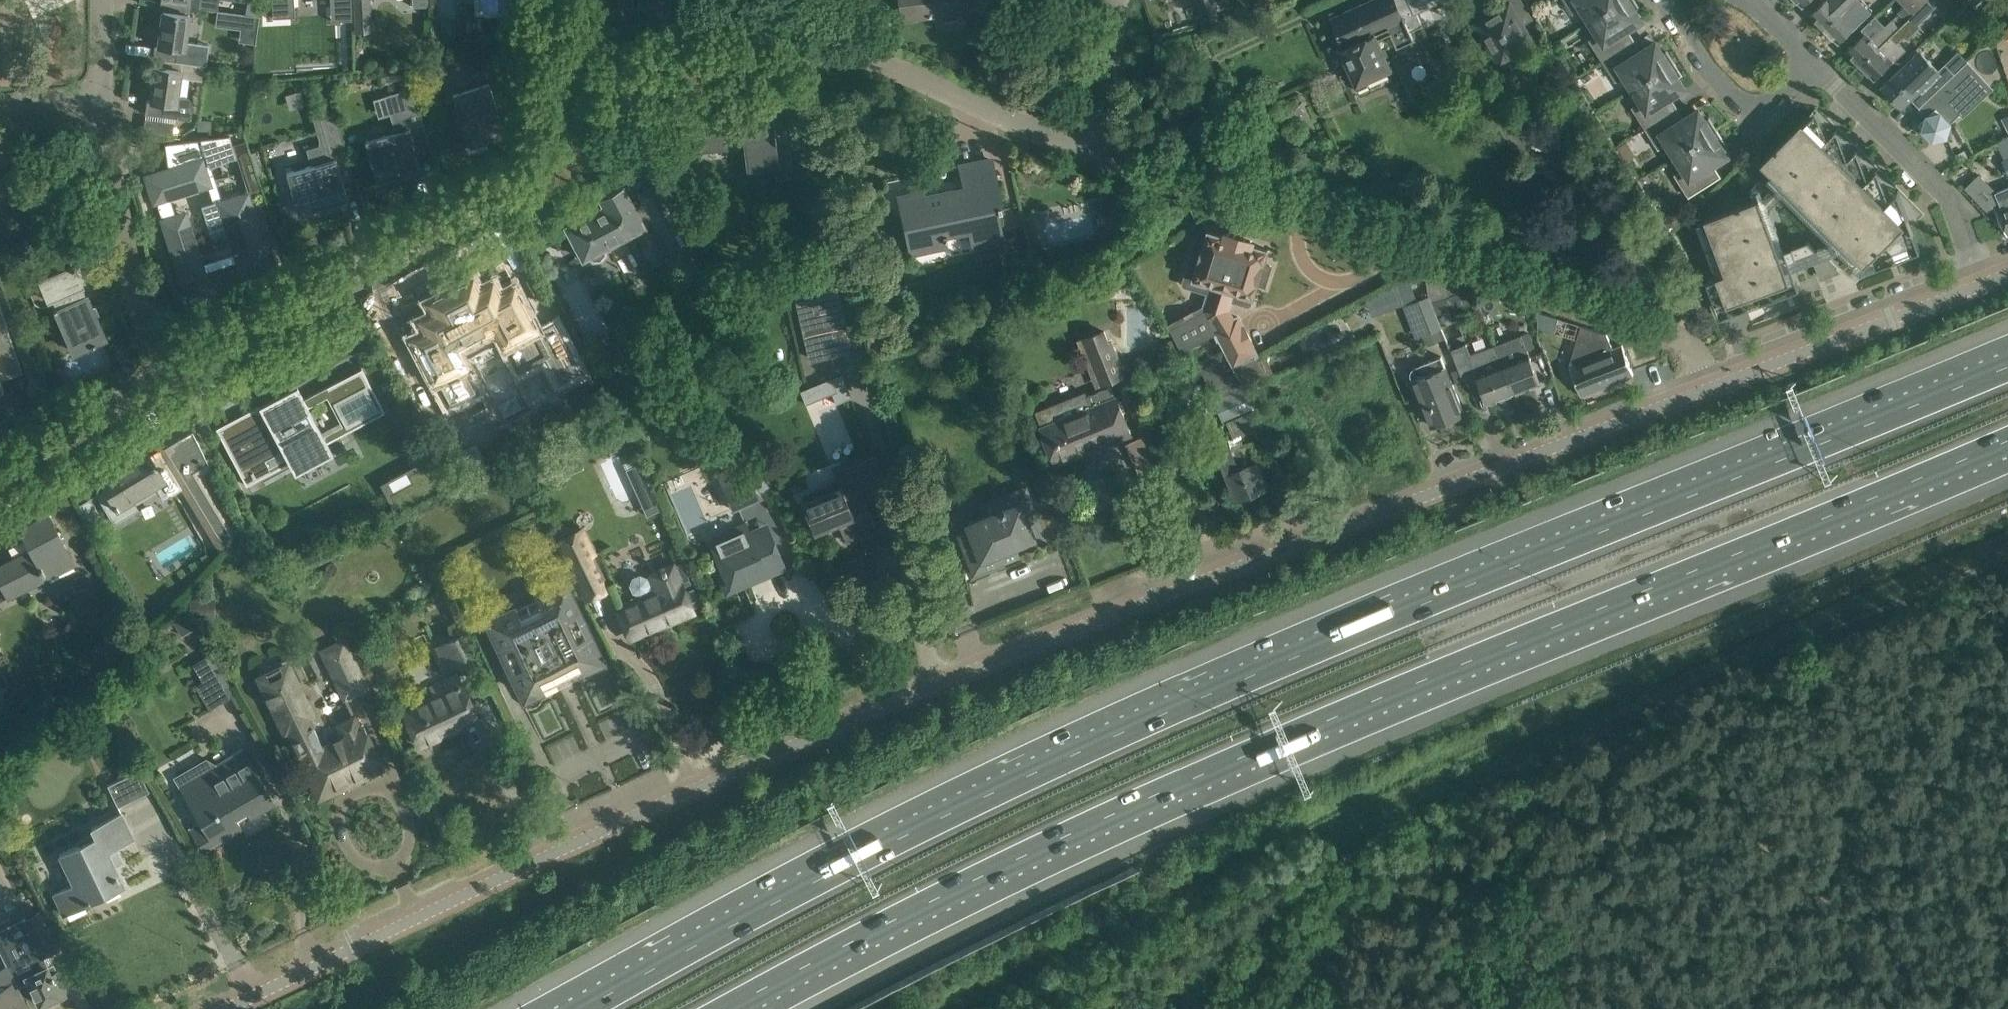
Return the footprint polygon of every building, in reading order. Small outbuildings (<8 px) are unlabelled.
[(160,2),(218,10),(219,0),(160,0),(160,2)] [(245,14),(259,16),(261,0),(247,0),(245,14)] [(273,13),(290,12),(289,0),(272,0),(273,13)] [(355,32),(371,31),(370,0),(354,0),(355,32)] [(899,18),(912,16),(969,9),(969,5),(976,4),(976,0),(897,0),(899,18)] [(1212,0),(1198,0),(1204,22),(1217,18),(1212,0)] [(1331,18),(1345,47),(1342,48),(1354,74),(1351,75),(1357,89),(1369,84),(1366,78),(1389,68),(1376,39),(1390,32),(1397,47),(1414,39),(1410,31),(1422,25),(1417,13),(1404,18),(1396,0),(1370,0),(1331,18)] [(1476,23),(1501,63),(1533,43),(1522,24),(1532,18),(1521,0),(1507,0),(1509,3),(1476,23)] [(1573,12),(1582,6),(1591,20),(1622,0),(1565,0),(1573,12)] [(1603,59),(1628,43),(1621,32),(1641,19),(1634,8),(1638,6),(1634,0),(1622,0),(1591,20),(1599,33),(1590,39),(1603,59)] [(1810,13),(1825,28),(1851,2),(1853,0),(1824,0),(1810,13)] [(1851,2),(1825,28),(1838,42),(1871,10),(1861,0),(1853,0),(1851,2)] [(1874,78),(1892,61),(1903,49),(1897,43),(1904,36),(1906,38),(1913,31),(1919,26),(1917,24),(1933,8),(1935,6),(1929,0),(1928,0),(1914,13),(1913,14),(1906,20),(1898,28),(1887,38),(1861,64),(1874,78)] [(1914,13),(1928,0),(1900,0),(1913,14),(1914,13)] [(1935,2),(1948,15),(1956,7),(1949,0),(1937,0),(1935,2)] [(1969,0),(1978,9),(1987,0),(1970,0),(1969,0)] [(185,40),(188,13),(163,10),(158,45),(154,44),(152,58),(156,58),(181,62),(206,65),(209,44),(185,40)] [(1892,21),(1872,41),(1863,33),(1846,50),(1861,64),(1887,38),(1898,28),(1892,21)] [(666,30),(652,30),(652,44),(666,42),(666,30)] [(1666,50),(1662,53),(1655,42),(1635,54),(1628,43),(1603,59),(1616,80),(1625,74),(1633,87),(1674,63),(1666,50)] [(1902,65),(1881,85),(1901,106),(1917,90),(1926,99),(1953,73),(1944,64),(1940,68),(1919,46),(1901,63),(1902,65)] [(474,56),(450,58),(460,90),(452,92),(469,145),(470,145),(471,148),(487,143),(486,140),(505,134),(489,81),(482,83),(474,56)] [(177,94),(181,62),(156,58),(151,100),(147,99),(145,113),(189,119),(191,106),(191,102),(189,98),(186,96),(177,94)] [(1633,107),(1646,127),(1671,111),(1664,100),(1684,87),(1677,76),(1681,73),(1674,63),(1633,87),(1642,101),(1633,107)] [(1951,122),(1977,97),(1967,87),(1977,77),(1964,63),(1919,106),(1927,115),(1918,123),(1933,139),(1947,136),(1951,122)] [(404,67),(382,70),(383,79),(405,77),(404,67)] [(1016,95),(1020,84),(1009,79),(1005,90),(1016,95)] [(1562,104),(1565,102),(1572,98),(1566,88),(1557,94),(1562,104)] [(413,146),(428,142),(414,94),(405,96),(403,90),(384,95),(395,131),(365,140),(371,160),(370,161),(371,165),(372,165),(377,181),(379,181),(378,176),(393,172),(394,176),(419,169),(413,146)] [(1668,141),(1676,155),(1716,129),(1709,118),(1705,120),(1698,109),(1678,122),(1671,111),(1646,127),(1659,147),(1668,141)] [(1752,200),(1696,221),(1716,275),(1707,279),(1720,316),(1799,285),(1800,285),(1807,303),(1838,292),(1859,270),(1861,272),(1920,249),(1923,248),(1910,217),(1912,216),(1908,205),(1810,110),(1754,168),(1761,175),(1748,189),(1752,200)] [(338,166),(349,163),(335,114),(320,118),(327,142),(306,148),(311,165),(286,172),(298,212),(347,198),(338,166)] [(680,125),(683,149),(727,143),(727,139),(743,137),(747,168),(774,165),(776,178),(793,176),(789,145),(772,147),(768,115),(680,125)] [(198,119),(197,130),(211,130),(211,119),(198,119)] [(1720,143),(1724,141),(1716,129),(1676,155),(1685,169),(1676,174),(1689,195),(1714,179),(1707,167),(1727,154),(1720,143)] [(270,264),(246,189),(245,189),(247,195),(221,203),(209,163),(234,155),(235,157),(236,156),(229,134),(164,142),(165,144),(169,143),(176,166),(148,175),(181,278),(238,260),(242,273),(270,264)] [(1628,141),(1620,146),(1628,160),(1636,155),(1628,141)] [(921,191),(901,195),(899,196),(898,197),(897,199),(897,200),(908,251),(947,243),(945,232),(977,225),(982,244),(1002,240),(997,214),(1002,213),(990,159),(960,165),(964,184),(944,189),(944,191),(926,195),(926,194),(925,193),(925,192),(923,191),(922,191),(921,191)] [(18,170),(0,172),(0,199),(21,197),(18,170)] [(1975,195),(1988,185),(1980,174),(1966,184),(1975,195)] [(690,247),(657,185),(639,194),(644,203),(635,208),(623,185),(600,197),(603,205),(565,225),(574,242),(570,244),(576,254),(579,253),(582,258),(587,256),(593,260),(601,260),(605,254),(605,246),(644,225),(643,223),(652,218),(672,256),(690,247)] [(1995,208),(2007,235),(2007,185),(1994,192),(2001,206),(1995,208)] [(1108,231),(1123,228),(1119,208),(1103,212),(1108,231)] [(1672,210),(1668,215),(1670,221),(1675,223),(1680,220),(1681,215),(1678,210),(1672,210)] [(1204,310),(1170,328),(1182,351),(1214,334),(1218,340),(1219,340),(1233,366),(1256,354),(1258,354),(1257,352),(1256,353),(1238,318),(1238,317),(1238,316),(1236,317),(1237,317),(1230,321),(1227,317),(1228,315),(1230,307),(1233,299),(1248,304),(1250,303),(1252,296),(1253,296),(1254,294),(1253,294),(1256,285),(1257,285),(1257,283),(1263,262),(1264,262),(1265,260),(1264,259),(1267,251),(1268,249),(1266,248),(1266,249),(1257,246),(1257,245),(1255,245),(1255,246),(1253,245),(1226,237),(1224,236),(1222,235),(1222,234),(1220,234),(1220,235),(1211,232),(1211,231),(1209,230),(1208,233),(1209,233),(1207,241),(1206,241),(1205,243),(1198,241),(1198,240),(1196,240),(1195,242),(1196,242),(1184,282),(1185,284),(1208,292),(1210,292),(1204,310)] [(87,294),(86,295),(81,284),(82,284),(74,265),(40,280),(54,311),(57,309),(75,349),(74,350),(74,351),(91,344),(91,345),(96,343),(95,342),(106,337),(87,294)] [(714,286),(705,269),(695,275),(703,291),(714,286)] [(832,272),(813,276),(795,281),(803,315),(800,316),(806,344),(809,344),(812,357),(832,353),(832,354),(841,352),(840,347),(849,345),(846,332),(849,331),(846,320),(844,320),(832,272)] [(414,340),(412,341),(413,343),(415,341),(419,348),(416,349),(417,350),(419,349),(423,356),(422,356),(424,359),(427,364),(426,364),(428,367),(429,367),(432,373),(431,374),(433,377),(434,376),(436,381),(447,404),(478,388),(459,351),(498,330),(518,367),(546,352),(560,378),(578,368),(579,370),(580,370),(554,319),(552,320),(554,323),(538,332),(533,322),(535,321),(534,319),(532,320),(528,314),(530,313),(531,313),(530,311),(527,312),(519,297),(521,295),(520,294),(518,295),(515,289),(517,288),(516,286),(514,287),(512,284),(498,291),(493,282),(494,281),(492,278),(477,286),(473,278),(474,278),(472,275),(467,277),(466,275),(465,276),(466,278),(458,282),(457,280),(456,280),(457,282),(442,290),(441,288),(440,289),(441,291),(433,295),(432,293),(431,294),(432,296),(428,298),(429,301),(430,301),(434,309),(419,317),(421,320),(422,320),(427,329),(413,337),(414,340)] [(1422,334),(1442,326),(1432,302),(1434,302),(1436,301),(1452,298),(1446,282),(1430,277),(1426,277),(1429,296),(1410,304),(1413,310),(1418,322),(1422,334)] [(1460,296),(1464,306),(1478,300),(1474,291),(1446,282),(1452,298),(1460,296)] [(19,369),(20,372),(22,371),(0,304),(0,376),(19,369)] [(1547,315),(1544,325),(1550,327),(1556,325),(1558,318),(1547,315)] [(1606,333),(1581,325),(1581,327),(1576,326),(1573,336),(1578,337),(1568,361),(1581,394),(1633,374),(1622,344),(1613,348),(1606,333)] [(1084,338),(1102,383),(1124,375),(1111,342),(1106,344),(1101,331),(1084,338)] [(1496,344),(1514,392),(1540,382),(1527,349),(1521,334),(1510,338),(1496,344)] [(1180,351),(1173,339),(1163,345),(1170,357),(1180,351)] [(1466,344),(1453,349),(1464,378),(1477,373),(1488,402),(1514,392),(1496,344),(1469,354),(1466,344)] [(618,362),(612,350),(600,356),(607,368),(618,362)] [(1266,352),(1232,369),(1245,385),(1274,374),(1266,352)] [(1446,367),(1442,355),(1415,365),(1414,366),(1413,367),(1412,367),(1412,368),(1411,369),(1411,371),(1411,372),(1411,373),(1414,380),(1413,380),(1430,424),(1464,412),(1447,367),(1446,367)] [(1176,360),(1163,367),(1168,376),(1181,370),(1176,360)] [(288,462),(292,470),(329,450),(325,443),(321,435),(306,406),(330,393),(346,425),(382,406),(361,367),(304,398),(297,384),(259,405),(216,427),(239,471),(281,449),(284,455),(288,462)] [(1088,395),(1086,390),(1035,411),(1056,462),(1108,441),(1109,443),(1131,434),(1116,397),(1115,397),(1110,386),(1088,395)] [(1244,386),(1215,397),(1225,421),(1226,421),(1227,423),(1229,422),(1234,437),(1261,427),(1244,386)] [(1281,394),(1270,398),(1276,412),(1287,408),(1281,394)] [(1269,485),(1251,441),(1218,454),(1235,498),(1269,485)] [(195,464),(206,458),(196,442),(185,448),(184,445),(165,457),(168,462),(157,468),(142,443),(128,451),(132,457),(99,477),(106,488),(96,494),(114,523),(138,508),(133,500),(134,500),(133,498),(163,480),(169,490),(182,483),(179,479),(197,468),(195,464)] [(876,456),(835,474),(840,485),(801,501),(814,532),(838,522),(846,541),(878,528),(862,490),(886,480),(876,456)] [(436,457),(409,472),(413,480),(390,493),(399,509),(429,493),(449,482),(436,457)] [(646,513),(659,509),(645,462),(632,466),(646,513)] [(763,496),(745,475),(723,485),(733,509),(763,496)] [(90,521),(100,515),(90,497),(79,504),(90,521)] [(970,530),(960,534),(969,558),(975,574),(1013,560),(1021,557),(1018,547),(1037,540),(1027,514),(1023,503),(984,517),(967,523),(970,530)] [(8,597),(74,563),(47,512),(20,527),(32,549),(0,565),(0,581),(8,597)] [(781,558),(770,533),(763,536),(761,532),(751,536),(745,522),(708,538),(729,586),(766,570),(764,566),(781,558)] [(561,538),(572,562),(587,596),(609,587),(583,528),(561,538)] [(618,610),(629,636),(692,608),(691,607),(700,603),(693,587),(684,591),(673,565),(653,574),(655,577),(649,580),(647,577),(640,574),(633,577),(630,584),(633,591),(637,592),(636,594),(639,601),(618,610)] [(278,576),(284,590),(292,586),(286,573),(278,576)] [(590,630),(582,613),(581,611),(576,613),(563,586),(537,599),(539,604),(519,614),(516,608),(490,621),(503,648),(498,650),(508,670),(512,667),(525,694),(556,680),(557,680),(553,671),(563,667),(567,675),(568,674),(598,659),(585,633),(590,630)] [(191,599),(191,615),(214,615),(214,599),(191,599)] [(335,622),(312,634),(338,687),(361,676),(335,622)] [(478,664),(463,633),(447,641),(462,672),(478,664)] [(229,685),(211,654),(197,662),(216,693),(229,685)] [(284,662),(254,676),(284,738),(286,737),(293,750),(298,747),(320,792),(340,782),(339,778),(379,759),(365,729),(360,731),(353,717),(337,725),(343,737),(325,747),(284,662)] [(444,729),(476,713),(458,675),(431,688),(436,699),(404,714),(418,745),(446,732),(444,729)] [(42,700),(24,711),(31,722),(49,710),(42,700)] [(572,732),(589,770),(644,746),(627,708),(572,732)] [(51,724),(62,718),(58,711),(47,717),(51,724)] [(274,802),(243,749),(181,785),(201,819),(189,826),(202,850),(241,827),(237,819),(248,812),(250,815),(274,802)] [(117,779),(108,784),(118,806),(128,801),(117,779)] [(121,813),(92,827),(96,836),(62,853),(76,882),(54,892),(64,914),(65,913),(64,910),(85,900),(86,902),(90,900),(89,898),(101,892),(103,895),(126,884),(125,883),(122,885),(113,866),(123,861),(116,847),(134,838),(121,813)] [(59,947),(42,910),(0,931),(0,946),(1,948),(0,948),(0,950),(7,965),(8,965),(13,976),(14,976),(19,986),(28,981),(39,1004),(49,999),(53,1001),(59,998),(60,994),(68,990),(59,970),(51,974),(47,966),(46,967),(41,956),(59,947)] [(15,982),(0,990),(0,1008),(31,1008),(15,982)]
